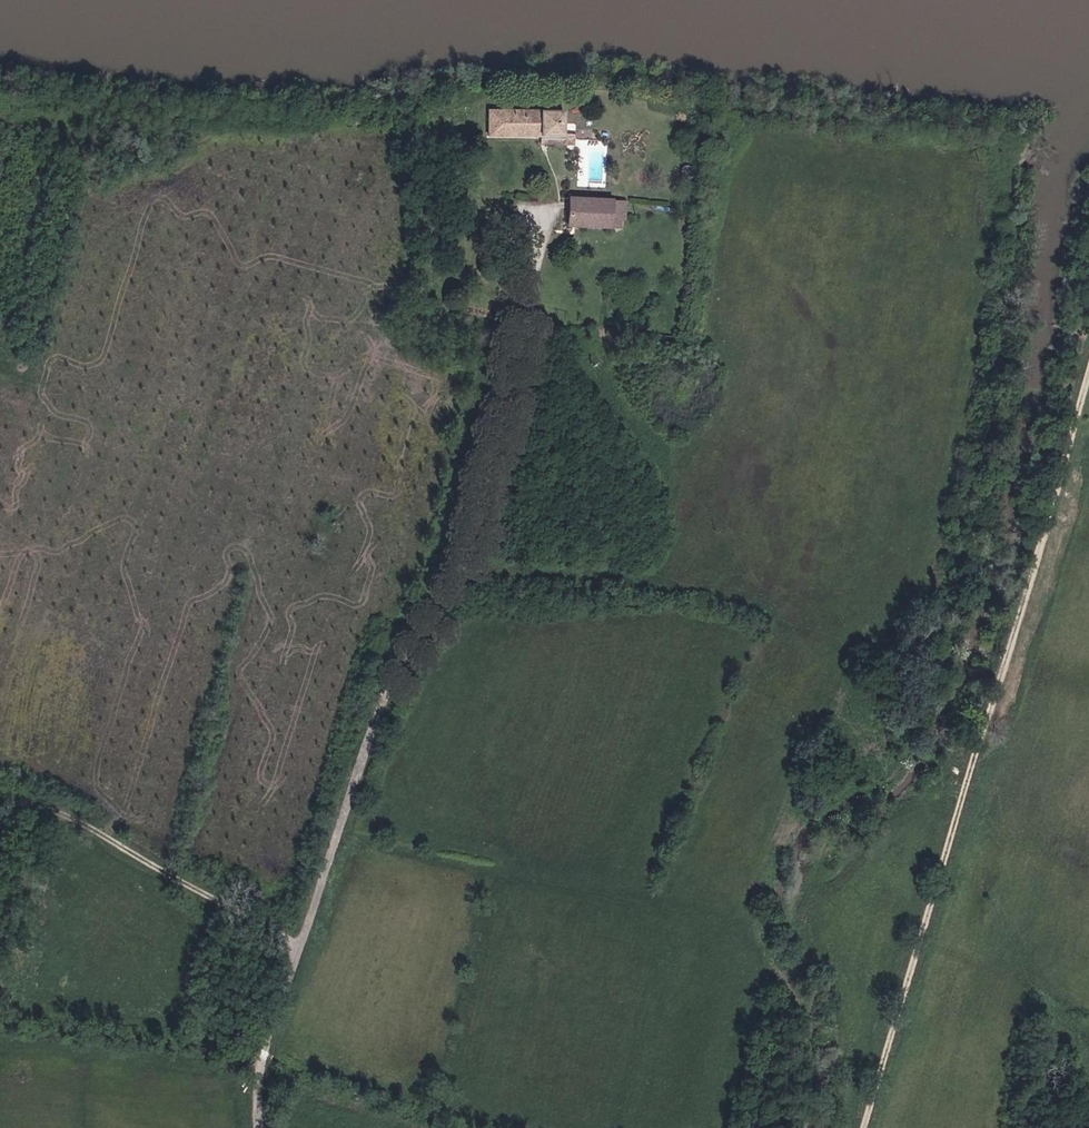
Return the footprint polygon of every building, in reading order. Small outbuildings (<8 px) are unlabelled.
[(482,131),(558,135),(558,104),(484,101),(482,131)] [(566,195),(565,207),(581,207),(581,196),(566,195)] [(581,207),(565,207),(565,220),(609,221),(609,196),(581,196),(581,207)]
